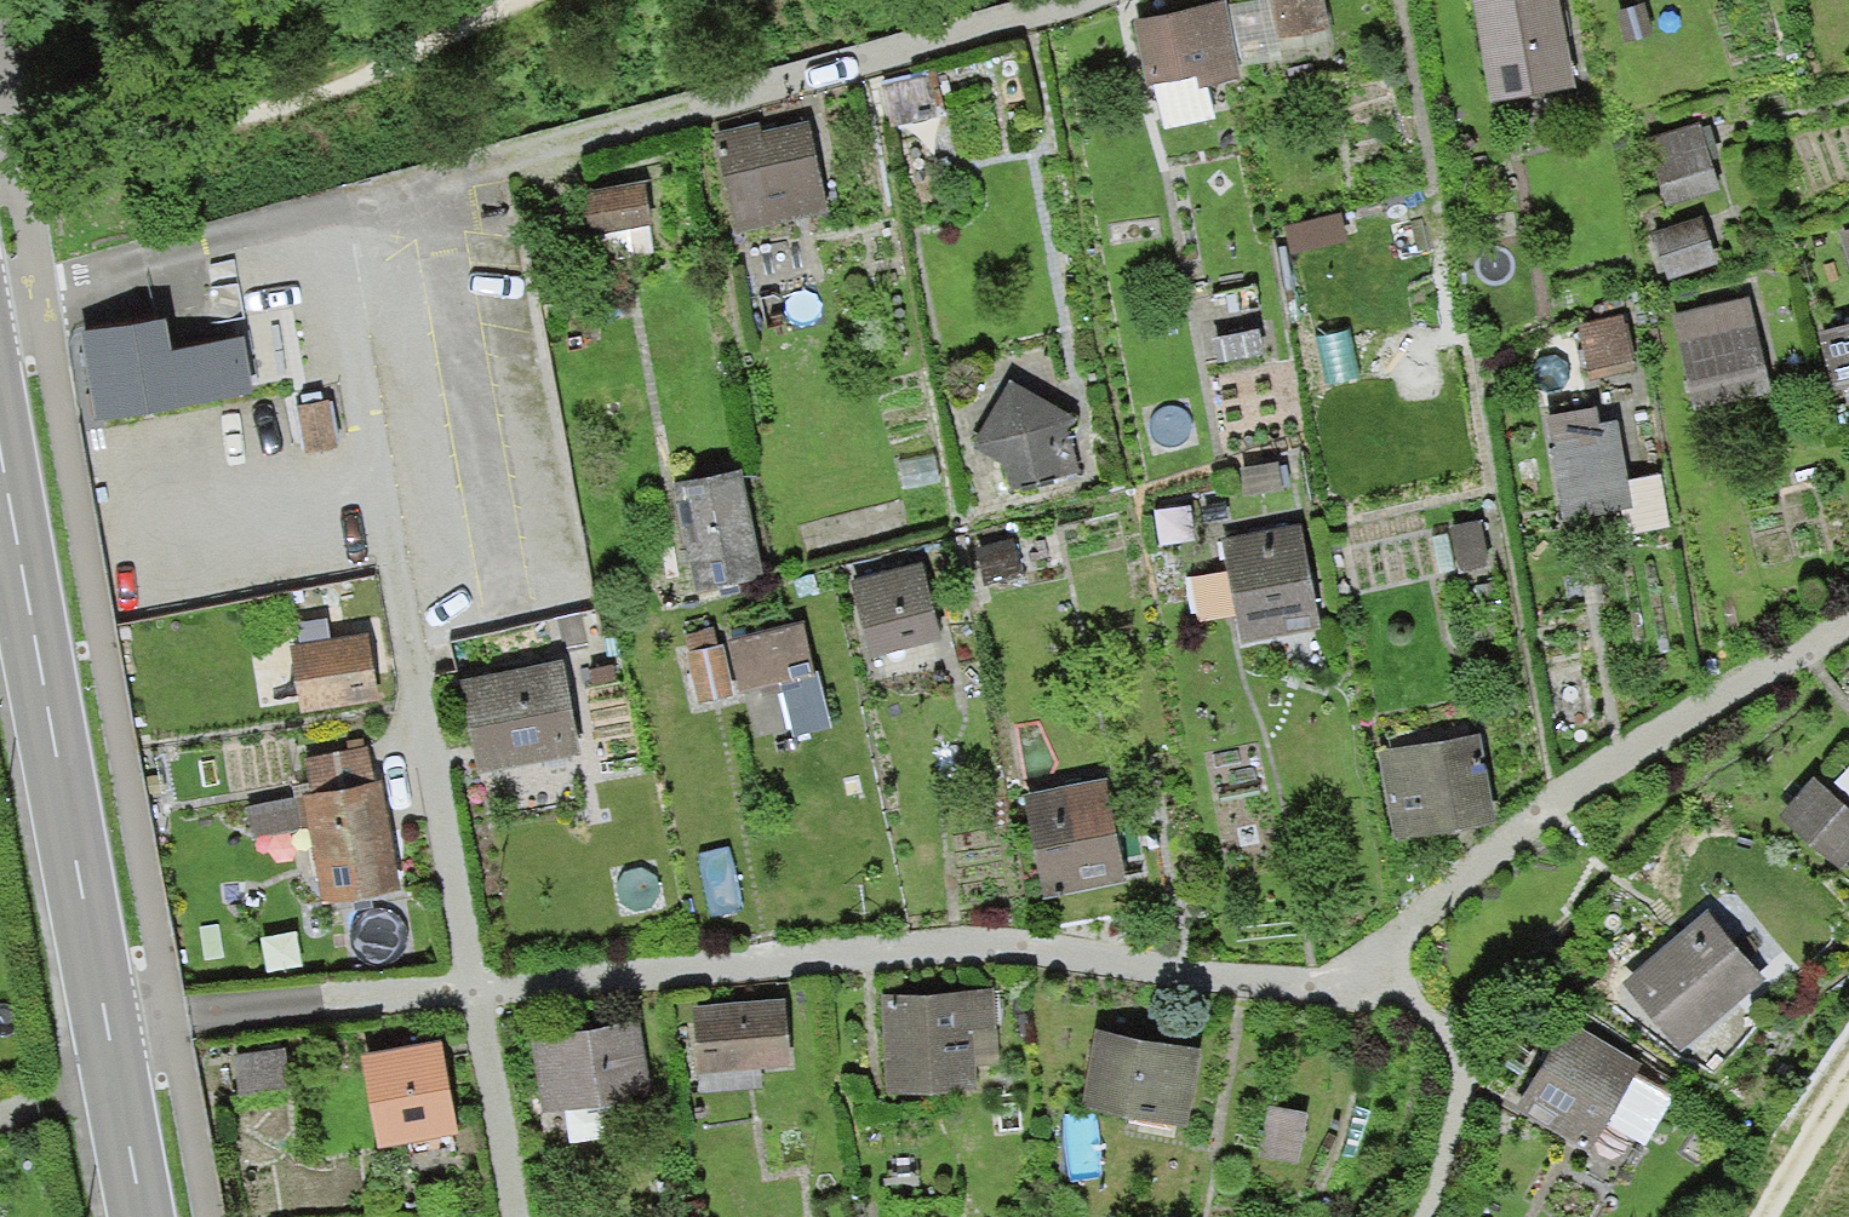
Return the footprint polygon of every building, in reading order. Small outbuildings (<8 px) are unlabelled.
[(1135,16),(1147,78),(1199,68),(1202,82),(1242,75),(1227,0),(1217,0),(1135,16)] [(1487,99),(1577,83),(1561,0),(1468,0),(1487,99)] [(806,116),(717,134),(735,225),(825,207),(806,116)] [(1704,120),(1646,135),(1663,201),(1721,186),(1704,120)] [(640,176),(581,188),(589,231),(649,220),(640,176)] [(1837,230),(1848,264),(1848,226),(1837,230)] [(1359,230),(1296,247),(1312,306),(1375,289),(1359,230)] [(1751,291),(1673,309),(1697,409),(1774,391),(1751,291)] [(162,307),(81,322),(99,421),(261,392),(249,323),(168,338),(162,307)] [(1627,310),(1576,322),(1589,377),(1640,366),(1627,310)] [(1073,414),(1009,379),(972,445),(1036,480),(1073,414)] [(1616,401),(1540,415),(1560,525),(1628,512),(1632,532),(1671,525),(1661,471),(1630,476),(1616,401)] [(740,467),(671,481),(693,587),(762,572),(740,467)] [(1297,521),(1216,537),(1237,638),(1318,622),(1297,521)] [(921,551),(848,569),(869,655),(941,638),(921,551)] [(803,622),(727,643),(741,696),(753,739),(829,719),(803,622)] [(364,626),(279,645),(294,709),(379,689),(364,626)] [(553,654),(458,674),(479,773),(574,753),(553,654)] [(1480,735),(1377,753),(1392,834),(1494,815),(1480,735)] [(370,744),(293,760),(324,901),(401,884),(370,744)] [(1779,814),(1840,868),(1848,858),(1848,805),(1814,774),(1779,814)] [(1104,776),(1023,792),(1044,897),(1125,881),(1104,776)] [(1710,910),(1623,979),(1678,1047),(1765,978),(1710,910)] [(997,989),(880,995),(885,1091),(980,1086),(979,1062),(1001,1061),(997,989)] [(782,996),(691,1005),(699,1088),(790,1079),(782,996)] [(633,1017),(522,1036),(535,1111),(646,1091),(633,1017)] [(1677,1088),(1567,1022),(1514,1111),(1586,1154),(1606,1120),(1644,1142),(1677,1088)] [(1199,1046),(1094,1027),(1081,1105),(1185,1123),(1199,1046)] [(436,1035),(361,1049),(378,1139),(453,1125),(436,1035)]
